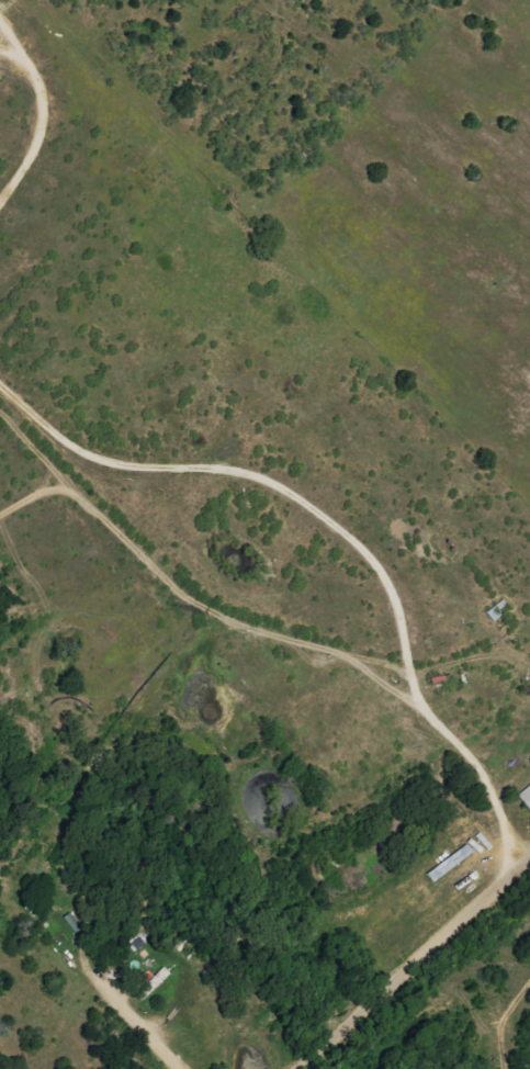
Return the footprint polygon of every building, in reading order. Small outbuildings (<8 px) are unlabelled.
[(529,812),(529,784),(516,795),(529,812)]
